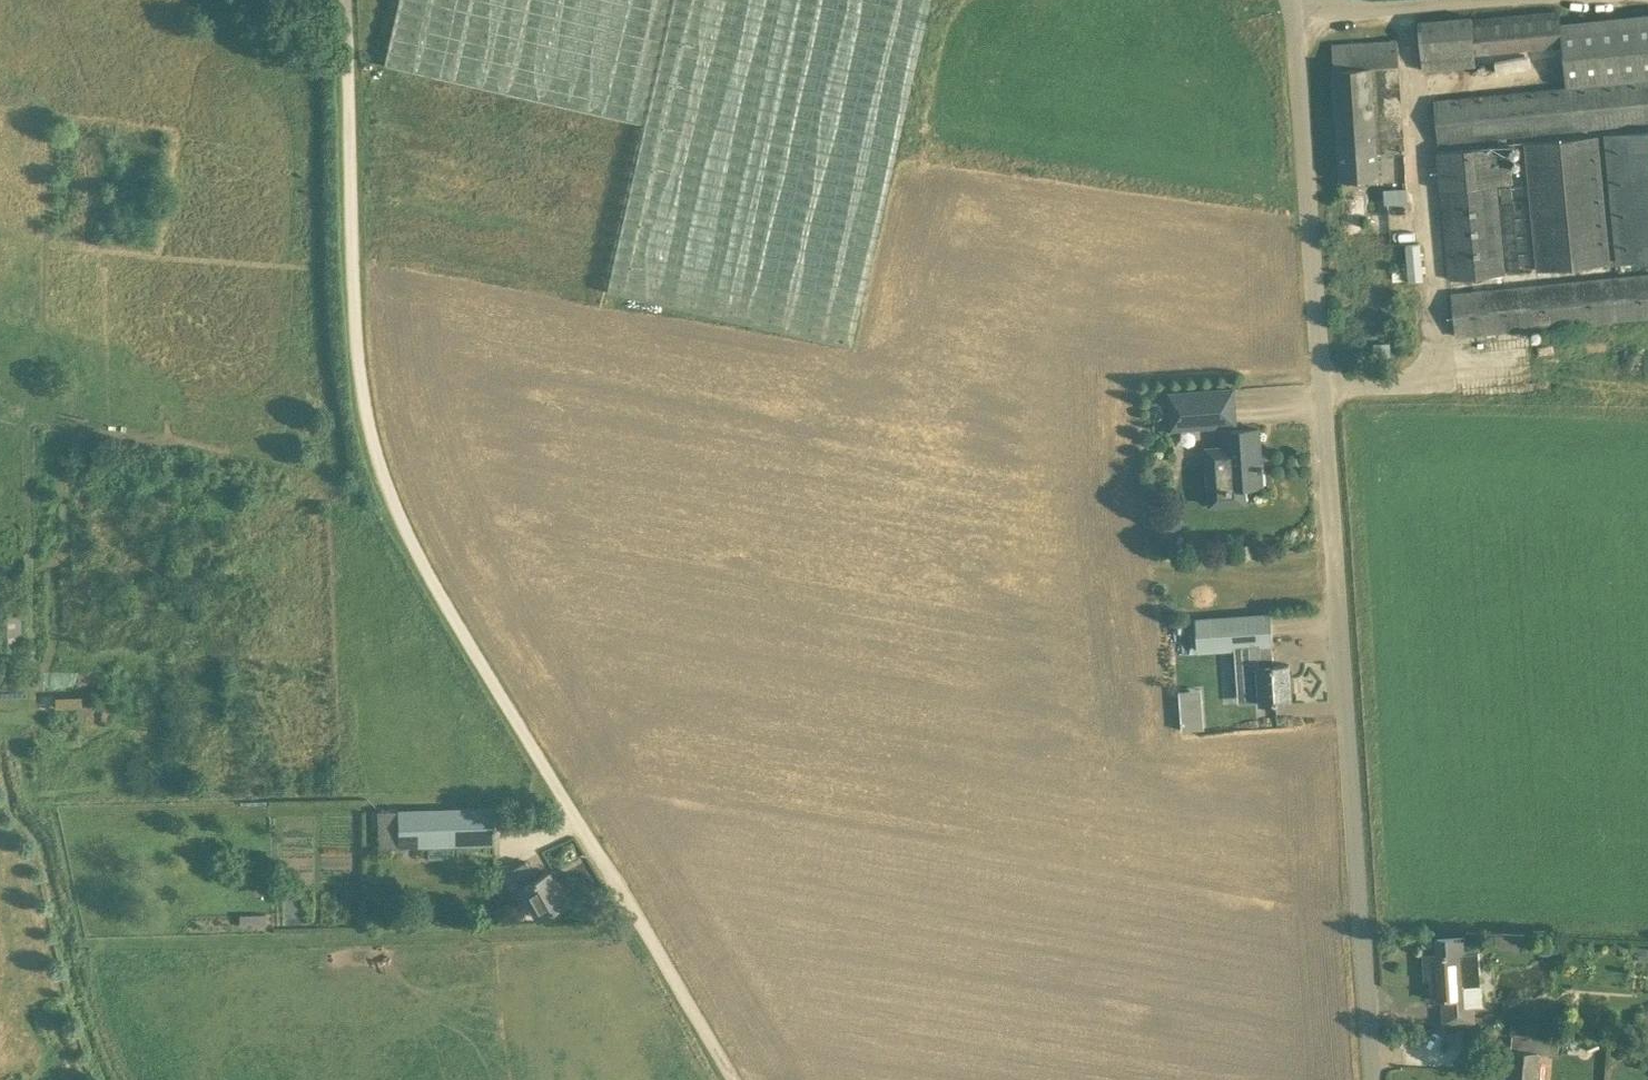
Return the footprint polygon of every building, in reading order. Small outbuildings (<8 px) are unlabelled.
[(384,64),(644,122),(606,289),(851,345),(929,0),(399,0),(384,64)] [(1419,20),(1423,69),(1476,64),(1475,52),(1563,45),(1567,85),(1434,98),(1438,143),(1647,121),(1647,14),(1561,23),(1560,10),(1472,18),(1472,16),(1419,20)] [(1341,179),(1382,177),(1380,152),(1406,150),(1403,114),(1398,39),(1332,44),(1341,179)] [(1616,262),(1647,259),(1647,128),(1603,132),(1616,262)] [(1599,134),(1525,141),(1537,269),(1612,262),(1599,134)] [(1509,143),(1438,151),(1442,188),(1440,188),(1449,279),(1507,272),(1499,184),(1513,182),(1509,143)] [(1521,271),(1514,199),(1501,200),(1508,273),(1521,271)] [(1423,278),(1420,242),(1406,244),(1410,279),(1423,278)] [(1474,291),(1452,293),(1456,335),(1647,316),(1647,274),(1474,291)] [(1390,342),(1374,343),(1374,354),(1390,354),(1390,342)] [(1240,426),(1238,406),(1237,387),(1170,392),(1173,430),(1240,426)] [(1205,444),(1209,504),(1246,501),(1245,486),(1263,485),(1262,467),(1265,467),(1264,464),(1262,464),(1260,427),(1224,429),(1225,443),(1205,444)] [(1272,613),(1196,618),(1198,648),(1258,644),(1261,700),(1292,698),(1289,663),(1274,664),(1273,644),(1274,644),(1272,613)] [(0,614),(0,643),(22,642),(21,614),(0,614)] [(1204,714),(1182,715),(1183,729),(1205,728),(1204,714)] [(378,847),(400,846),(493,842),(492,807),(399,809),(376,810),(378,847)] [(511,868),(537,916),(565,900),(548,870),(536,877),(526,860),(511,868)] [(248,915),(248,923),(261,923),(261,915),(248,915)] [(1444,1021),(1469,1020),(1476,1019),(1475,1014),(1475,1005),(1484,1004),(1483,983),(1481,983),(1479,952),(1467,952),(1466,935),(1437,936),(1438,954),(1426,955),(1426,967),(1431,967),(1433,999),(1443,998),(1444,1021)] [(1476,1019),(1469,1020),(1470,1030),(1491,1031),(1491,1016),(1485,1015),(1475,1014),(1476,1019)] [(1560,1035),(1513,1031),(1511,1049),(1541,1051),(1559,1053),(1560,1035)] [(1507,1079),(1539,1079),(1541,1051),(1511,1049),(1510,1049),(1507,1079)]
